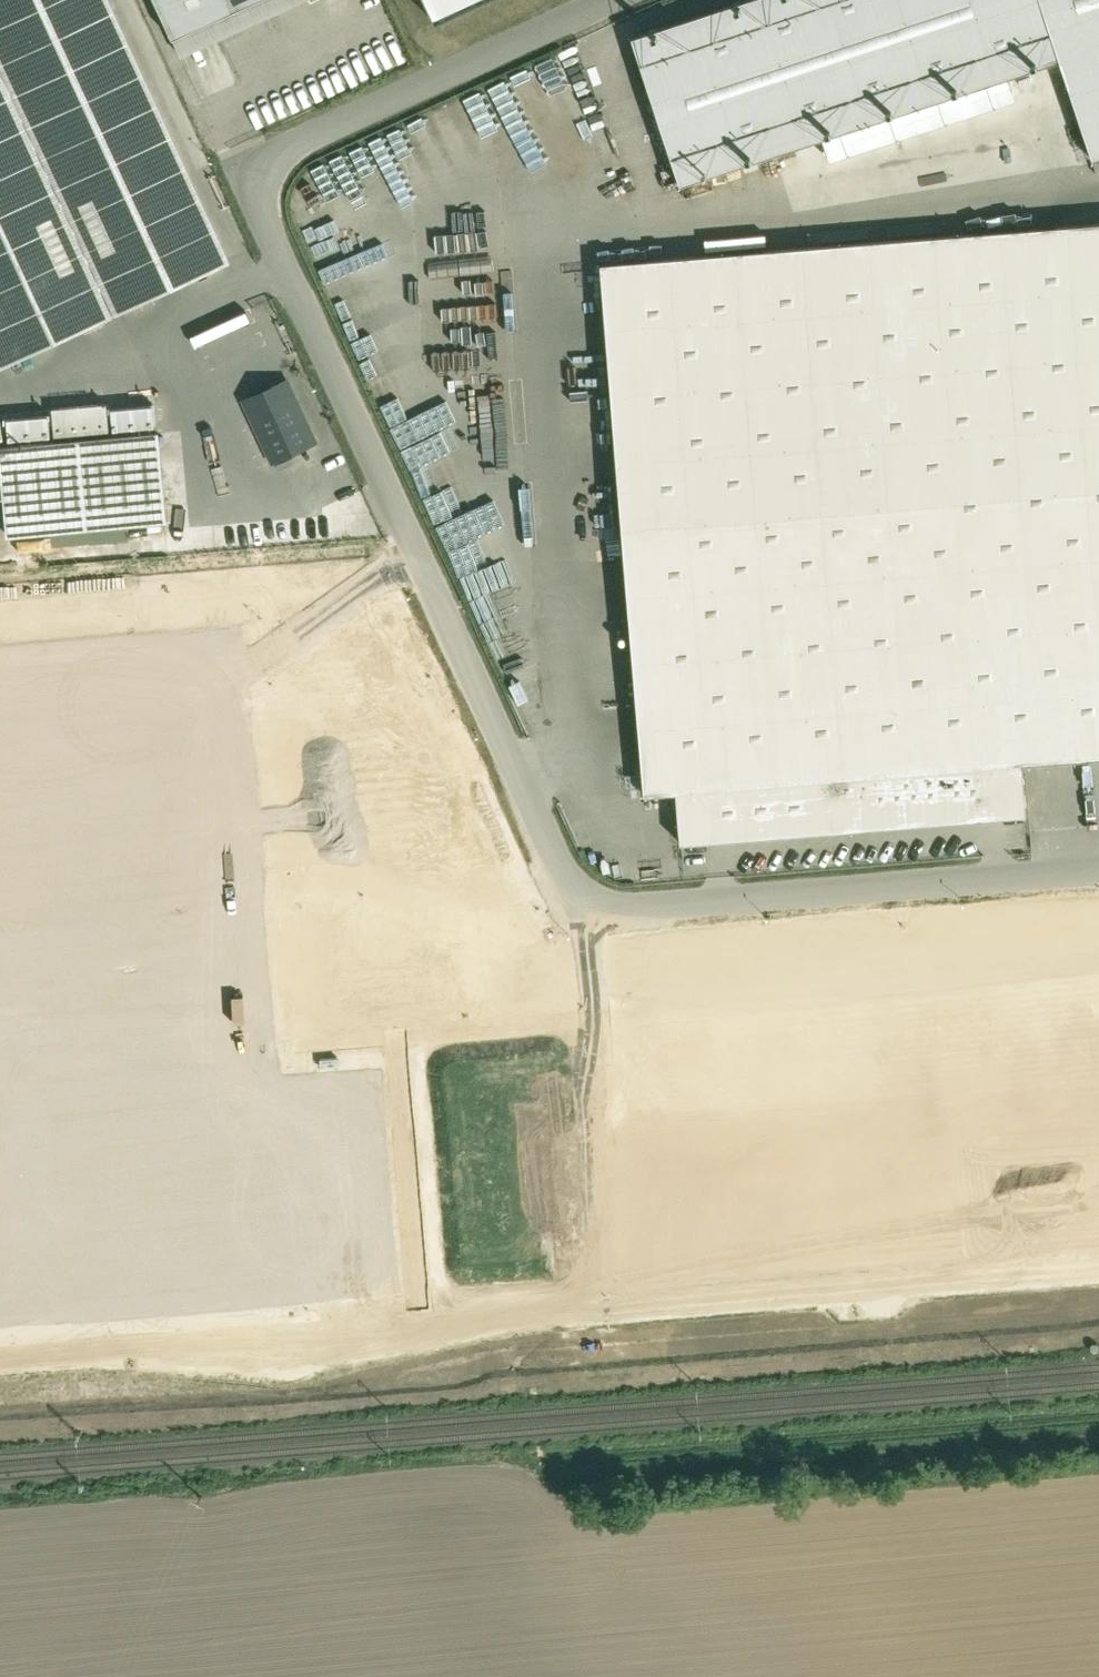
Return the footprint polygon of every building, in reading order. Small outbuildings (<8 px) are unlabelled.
[(117,0),(0,0),(0,49),(122,315),(237,263),(117,0)] [(180,34),(254,0),(164,0),(180,34)] [(180,34),(190,56),(311,0),(254,0),(180,34)] [(432,27),(493,0),(420,0),(432,27)] [(1039,0),(744,0),(621,41),(671,191),(1060,62),(1039,0)] [(1060,62),(1095,167),(1098,166),(1098,0),(1039,0),(1060,62)] [(122,315),(0,49),(0,354),(6,368),(122,315)] [(601,266),(645,794),(676,791),(680,843),(1023,815),(1018,764),(1098,757),(1098,225),(601,266)] [(283,463),(316,448),(287,385),(245,404),(274,467),(283,463)] [(0,444),(0,526),(1,537),(163,525),(156,433),(0,444)]
